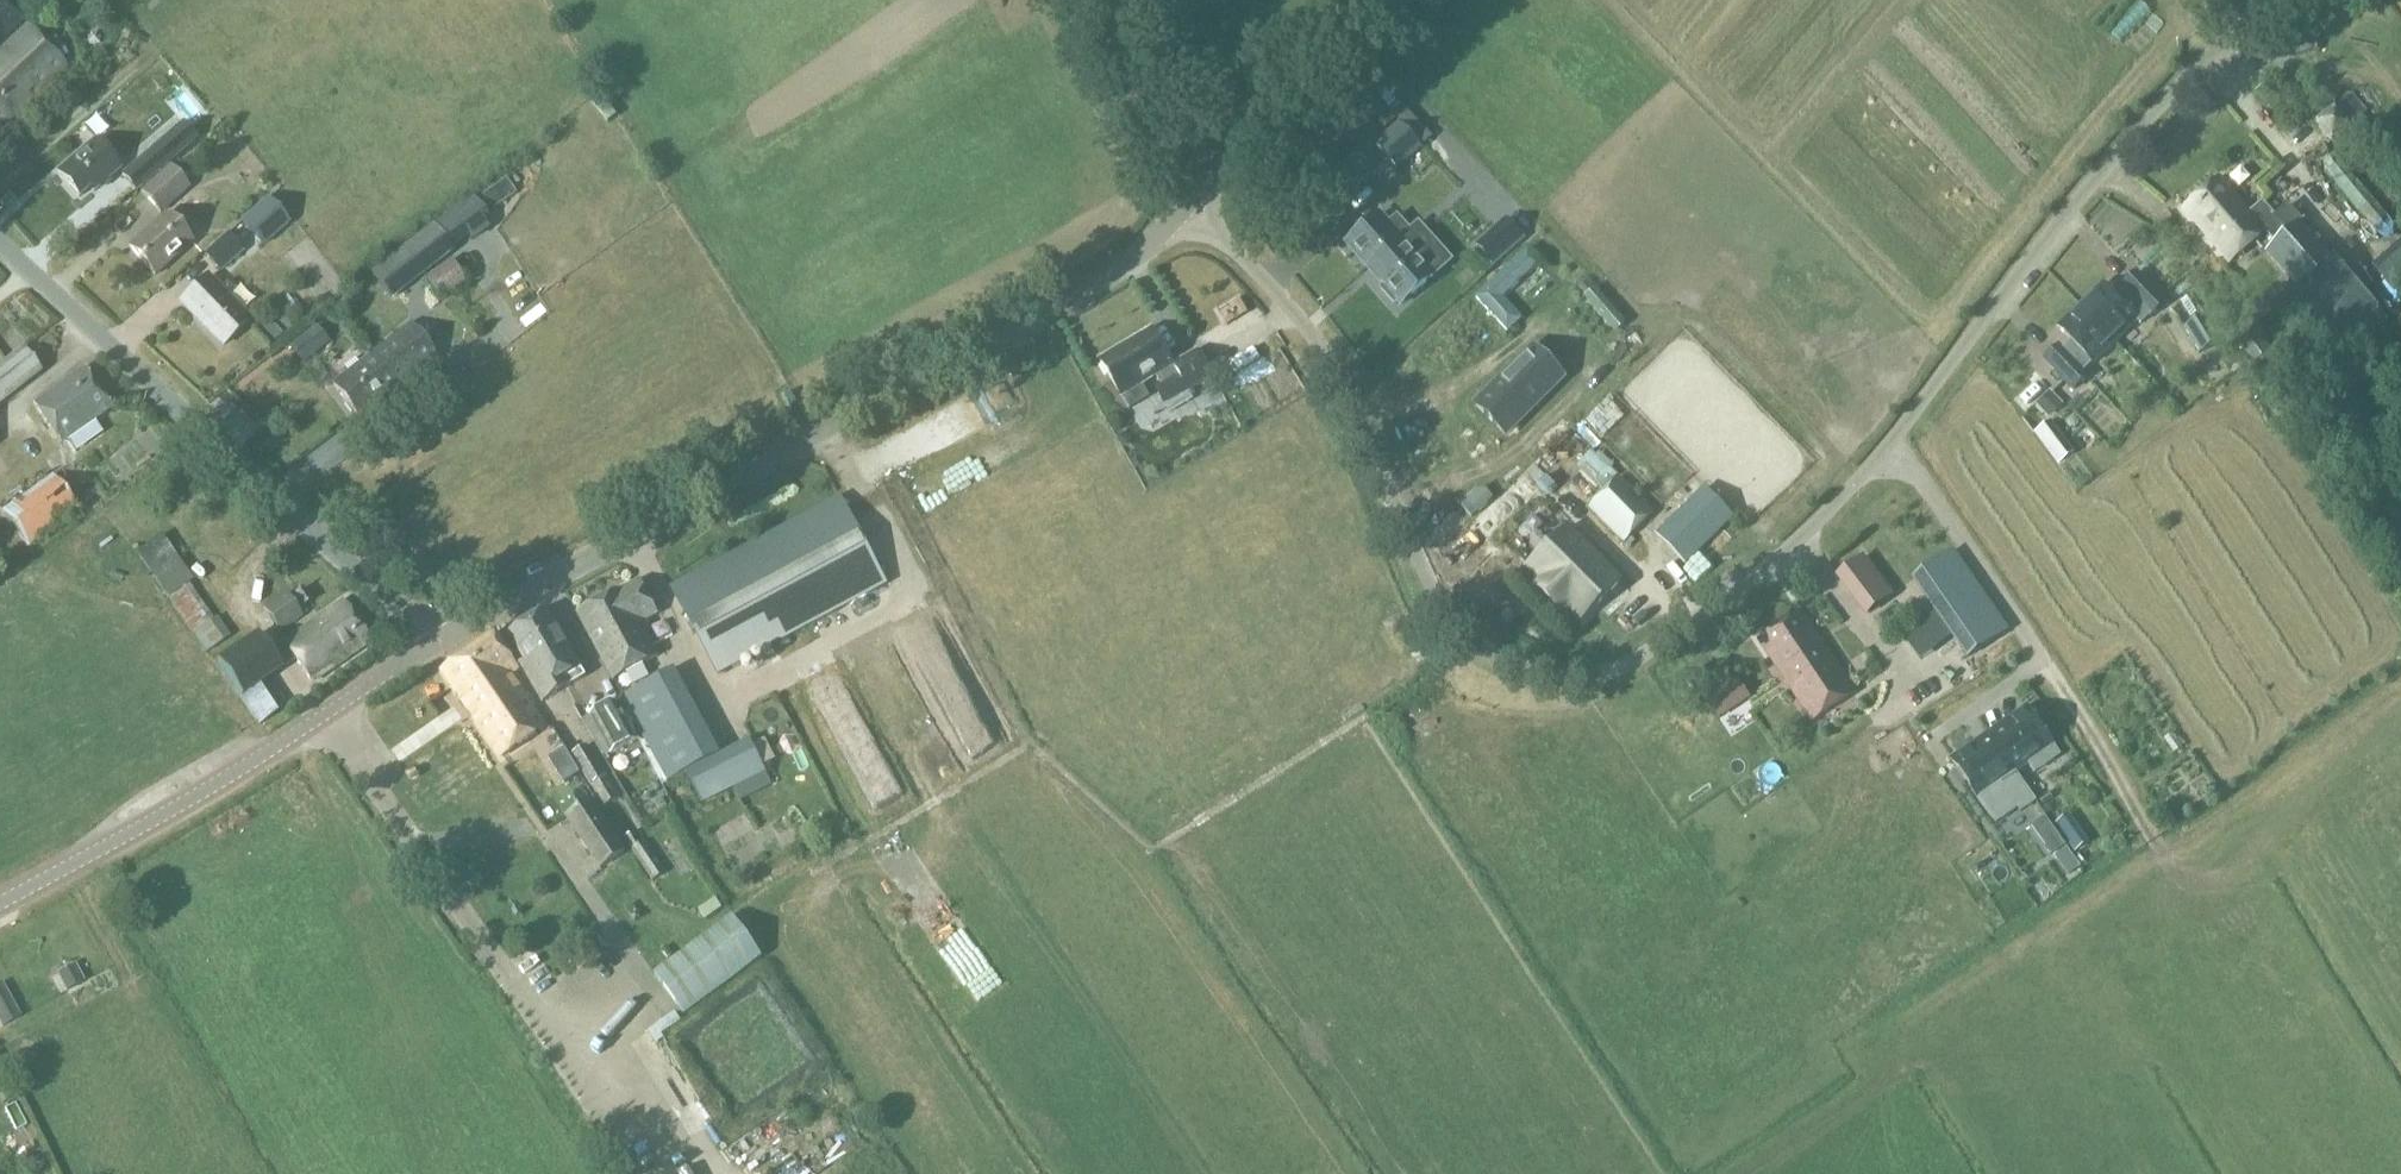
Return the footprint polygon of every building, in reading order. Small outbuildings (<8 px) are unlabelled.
[(24,21),(5,0),(0,0),(0,44),(24,21)] [(0,54),(0,118),(7,124),(67,66),(28,26),(0,54)] [(2392,93),(2400,87),(2400,71),(2398,66),(2381,78),(2392,93)] [(2343,155),(2371,130),(2346,100),(2317,125),(2343,155)] [(183,122),(160,142),(122,175),(137,193),(198,140),(183,122)] [(1377,146),(1397,169),(1421,148),(1400,125),(1377,146)] [(95,192),(121,169),(96,141),(58,174),(80,198),(91,188),(95,192)] [(191,189),(171,167),(142,194),(162,216),(191,189)] [(2207,238),(2244,205),(2220,178),(2183,211),(2207,238)] [(516,194),(506,180),(482,197),(492,211),(516,194)] [(1346,239),(1382,205),(1366,188),(1330,223),(1346,239)] [(19,206),(11,195),(0,203),(0,219),(19,206)] [(292,218),(273,197),(266,203),(265,203),(243,222),(265,248),(287,227),(285,225),(292,218)] [(2251,213),(2244,205),(2207,238),(2230,265),(2266,233),(2276,244),(2266,253),(2300,290),(2288,302),(2324,341),(2366,303),(2354,289),(2358,286),(2301,224),(2303,222),(2288,206),(2277,216),(2263,202),(2251,213)] [(402,232),(423,217),(417,209),(396,224),(402,232)] [(131,247),(157,276),(193,243),(168,215),(131,247)] [(1398,302),(1401,306),(1435,276),(1420,259),(1427,252),(1398,219),(1390,226),(1381,215),(1347,245),(1384,287),(1381,290),(1395,305),(1398,302)] [(1494,264),(1505,255),(1522,239),(1507,221),(1489,237),(1478,247),(1494,264)] [(451,251),(433,228),(373,274),(391,298),(451,251)] [(1345,252),(1338,230),(1322,235),(1329,257),(1345,252)] [(246,252),(229,234),(204,256),(221,274),(246,252)] [(2365,261),(2372,251),(2357,241),(2350,251),(2365,261)] [(1530,251),(1477,299),(1510,335),(1523,322),(1505,301),(1544,266),(1530,251)] [(467,281),(453,261),(426,280),(441,300),(467,281)] [(2117,299),(2104,285),(2082,307),(2115,342),(2137,321),(2141,324),(2150,315),(2152,316),(2165,304),(2136,273),(2123,286),(2126,290),(2117,299)] [(208,279),(182,304),(224,347),(250,322),(208,279)] [(1238,301),(1230,312),(1241,320),(1249,309),(1238,301)] [(2374,304),(2353,319),(2364,335),(2385,320),(2374,304)] [(2093,364),(2115,342),(2082,307),(2059,329),(2072,342),(2063,351),(2059,347),(2046,360),(2074,390),(2088,377),(2083,372),(2092,363),(2093,364)] [(2221,342),(2206,317),(2185,330),(2200,354),(2221,342)] [(503,342),(521,333),(515,320),(497,329),(503,342)] [(373,358),(334,387),(358,418),(397,389),(398,391),(438,360),(412,326),(372,356),(373,358)] [(317,327),(290,347),(303,365),(330,344),(317,327)] [(1199,351),(1173,365),(1153,332),(1101,362),(1122,397),(1157,377),(1162,385),(1155,389),(1166,407),(1168,406),(1171,413),(1195,400),(1190,391),(1215,378),(1199,351)] [(42,373),(24,350),(0,369),(0,405),(42,373)] [(47,372),(65,364),(59,350),(41,358),(47,372)] [(63,445),(114,409),(86,370),(35,406),(63,445)] [(1221,373),(1215,376),(1219,384),(1226,380),(1221,373)] [(988,425),(1001,419),(989,389),(976,395),(988,425)] [(1516,492),(1549,462),(1483,390),(1450,420),(1516,492)] [(2050,393),(2037,405),(2048,416),(2060,404),(2050,393)] [(2087,398),(2077,408),(2093,425),(2104,415),(2087,398)] [(2044,444),(2057,434),(2050,424),(2037,434),(2044,444)] [(84,519),(79,513),(54,477),(3,512),(29,549),(68,521),(73,527),(84,519)] [(1625,543),(1655,514),(1621,479),(1591,508),(1625,543)] [(1731,521),(1702,493),(1658,537),(1687,566),(1731,521)] [(670,589),(718,677),(888,584),(841,497),(670,589)] [(1573,528),(1569,532),(1568,531),(1529,570),(1541,581),(1534,588),(1564,618),(1570,612),(1581,622),(1587,616),(1619,647),(1652,614),(1606,569),(1626,548),(1594,517),(1578,532),(1573,528)] [(215,619),(190,584),(192,583),(161,536),(136,555),(169,599),(208,657),(235,639),(220,616),(215,619)] [(2008,631),(1954,553),(1914,580),(1969,658),(2008,631)] [(1864,556),(1836,576),(1866,616),(1894,596),(1864,556)] [(614,594),(609,597),(623,622),(610,629),(633,671),(659,657),(642,625),(658,616),(640,582),(615,595),(614,594)] [(304,589),(291,599),(288,595),(265,611),(281,633),(304,617),(309,613),(306,609),(313,602),(304,589)] [(623,622),(609,597),(577,614),(613,681),(633,671),(610,629),(623,622)] [(312,684),(372,644),(345,604),(285,644),(312,684)] [(521,665),(543,703),(587,677),(549,612),(510,635),(526,662),(521,665)] [(1854,695),(1800,615),(1759,642),(1812,722),(1854,695)] [(258,636),(217,662),(241,700),(243,699),(261,726),(289,707),(272,679),(282,673),(258,636)] [(445,672),(500,756),(546,728),(511,675),(519,671),(500,639),(445,672)] [(675,671),(653,682),(718,800),(769,773),(751,740),(721,756),(675,671)] [(718,800),(653,682),(621,697),(668,785),(686,775),(703,808),(718,800)] [(1715,695),(1706,701),(1718,719),(1727,712),(1715,695)] [(638,742),(617,702),(584,718),(605,759),(638,742)] [(2007,731),(1994,741),(2015,772),(2028,763),(2035,773),(2059,756),(2026,709),(2003,726),(2007,731)] [(2003,781),(2015,772),(1994,741),(1980,751),(1976,745),(1952,762),(1985,808),(2010,791),(2003,781)] [(618,800),(621,798),(588,746),(572,756),(605,808),(606,807),(612,815),(623,808),(618,800)] [(592,802),(567,819),(600,869),(625,853),(592,802)] [(2047,819),(2031,830),(2051,857),(2066,846),(2047,819)] [(2082,833),(2068,843),(2076,853),(2090,843),(2082,833)] [(633,850),(654,882),(664,876),(643,843),(639,846),(632,834),(624,839),(632,851),(633,850)] [(2057,859),(2068,875),(2081,867),(2070,850),(2057,859)] [(686,1015),(764,957),(734,917),(656,974),(686,1015)] [(524,946),(516,951),(532,974),(540,969),(524,946)] [(85,981),(76,964),(57,974),(66,991),(85,981)] [(4,984),(0,986),(0,1021),(3,1027),(22,1017),(4,984)] [(820,1155),(788,1173),(831,1173),(820,1155)]
